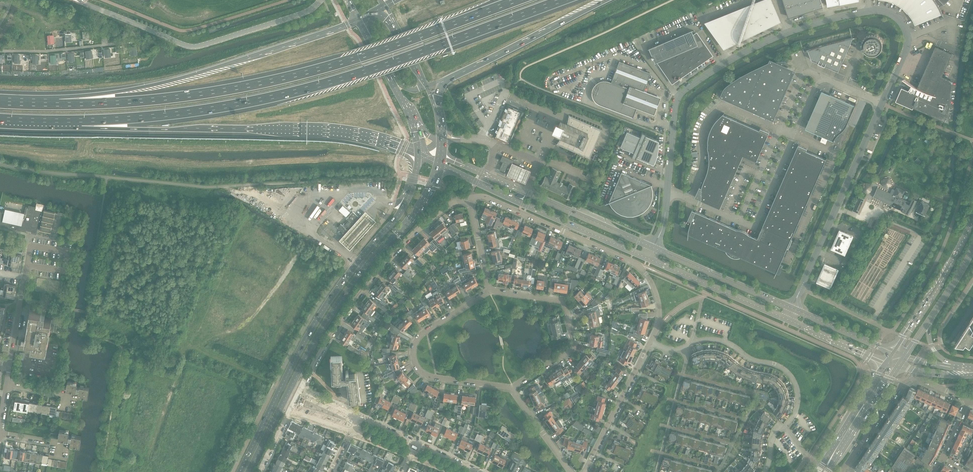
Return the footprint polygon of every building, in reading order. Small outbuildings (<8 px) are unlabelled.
[(761,2),(771,24),(775,22),(775,23),(779,21),(770,0),(765,0),(761,2)] [(788,16),(790,15),(795,15),(796,15),(795,14),(791,0),(783,0),(788,16)] [(802,13),(802,12),(798,0),(791,0),(795,14),(797,13),(802,13)] [(809,11),(809,9),(806,0),(798,0),(802,12),(803,11),(809,11)] [(816,9),(816,7),(813,0),(806,0),(809,9),(810,9),(816,9)] [(890,0),(892,1),(893,2),(895,2),(897,3),(898,4),(900,5),(901,6),(903,7),(905,9),(904,10),(905,11),(905,12),(906,12),(907,13),(907,14),(907,13),(908,12),(909,13),(910,15),(911,16),(913,18),(913,19),(914,21),(915,23),(916,24),(942,14),(943,15),(943,17),(944,19),(944,17),(943,16),(943,14),(942,12),(941,10),(940,8),(939,7),(944,4),(944,5),(949,0),(889,0),(890,0)] [(771,24),(761,2),(754,5),(764,28),(768,26),(767,26),(771,24)] [(28,14),(41,14),(41,4),(28,4),(28,14)] [(760,30),(764,28),(754,5),(746,8),(756,31),(759,29),(760,30)] [(756,31),(746,8),(731,15),(741,39),(748,35),(752,33),(752,32),(756,31)] [(58,22),(73,25),(76,15),(60,11),(58,22)] [(741,39),(731,15),(711,23),(725,46),(725,47),(730,45),(733,43),(741,39)] [(679,78),(711,55),(696,33),(693,35),(692,31),(692,30),(691,31),(657,45),(662,57),(657,61),(672,83),(675,81),(675,78),(679,79),(679,78)] [(863,40),(863,41),(862,42),(862,43),(862,44),(862,45),(863,47),(862,48),(861,48),(863,51),(864,50),(865,53),(866,54),(867,54),(867,55),(868,55),(869,55),(871,56),(872,56),(873,56),(874,56),(875,55),(876,55),(877,55),(878,54),(879,54),(879,53),(880,53),(880,52),(881,51),(881,50),(882,50),(882,49),(882,48),(883,47),(883,46),(883,45),(883,44),(882,43),(882,42),(882,41),(881,40),(881,39),(880,39),(880,38),(879,37),(878,37),(878,36),(877,36),(876,35),(875,35),(874,35),(873,35),(872,35),(871,35),(870,35),(869,35),(868,36),(867,36),(866,37),(865,38),(864,39),(863,40)] [(812,60),(819,63),(838,72),(853,38),(844,40),(839,41),(835,42),(830,44),(825,45),(820,46),(815,48),(810,50),(805,51),(805,52),(808,51),(812,60)] [(902,87),(896,101),(913,108),(913,107),(949,123),(951,108),(953,81),(942,76),(952,53),(936,46),(917,88),(915,86),(912,85),(909,90),(902,87)] [(650,73),(619,61),(612,79),(613,79),(612,79),(612,81),(611,83),(609,82),(607,81),(605,81),(603,81),(601,81),(599,82),(597,83),(596,84),(595,86),(593,87),(593,89),(592,91),(592,93),(592,95),(592,97),(593,99),(594,100),(595,102),(596,103),(598,104),(600,105),(633,118),(636,111),(637,108),(654,114),(660,97),(643,91),(643,90),(644,90),(650,73)] [(791,73),(790,70),(783,67),(784,65),(785,62),(786,62),(788,62),(785,61),(783,61),(779,61),(777,61),(773,63),(771,62),(770,64),(752,72),(741,78),(739,77),(737,81),(735,82),(733,81),(731,85),(729,86),(727,88),(725,90),(724,93),(724,95),(724,97),(724,98),(725,101),(726,101),(725,101),(728,100),(729,99),(732,100),(732,102),(735,103),(737,104),(749,109),(769,118),(771,118),(771,119),(773,120),(775,117),(775,115),(776,115),(789,83),(790,81),(792,78),(790,78),(792,75),(791,73)] [(855,105),(850,103),(830,94),(829,95),(824,93),(822,96),(821,95),(821,97),(822,98),(816,111),(847,124),(856,104),(855,105)] [(498,137),(499,138),(508,142),(508,141),(509,142),(520,117),(519,117),(521,112),(520,111),(521,109),(515,107),(514,109),(511,108),(509,113),(508,115),(501,131),(498,137)] [(847,124),(816,111),(810,123),(809,123),(809,125),(810,125),(808,128),(814,131),(813,132),(834,140),(833,142),(834,140),(835,141),(839,143),(843,135),(843,133),(842,131),(843,130),(844,130),(845,128),(846,127),(847,125),(847,124)] [(723,114),(724,113),(722,114),(720,113),(718,119),(717,120),(715,123),(713,126),(711,129),(710,132),(760,154),(768,134),(723,114)] [(555,134),(562,137),(561,138),(560,140),(559,141),(558,143),(557,144),(556,144),(590,159),(603,130),(568,115),(569,115),(569,117),(568,119),(568,121),(568,123),(567,124),(560,121),(558,125),(557,125),(556,125),(555,126),(555,127),(555,128),(555,129),(556,129),(556,130),(555,134)] [(642,133),(641,134),(640,137),(627,131),(620,147),(634,152),(631,157),(635,159),(636,158),(654,165),(656,160),(657,158),(657,156),(658,154),(658,152),(658,150),(659,148),(659,141),(657,140),(645,136),(646,134),(642,133),(642,132),(642,133)] [(708,140),(708,141),(706,146),(707,148),(709,152),(709,156),(738,168),(743,155),(757,161),(760,154),(710,132),(709,136),(708,140)] [(823,166),(823,165),(827,158),(826,158),(826,159),(798,147),(789,167),(817,179),(820,173),(821,173),(824,167),(823,166)] [(503,162),(500,170),(509,174),(512,165),(513,163),(514,161),(502,156),(501,158),(500,160),(503,162)] [(708,171),(732,181),(738,168),(709,156),(709,160),(709,164),(709,167),(708,171)] [(530,170),(511,162),(506,174),(525,182),(530,170)] [(789,167),(783,180),(812,193),(813,193),(816,187),(814,186),(817,179),(789,167)] [(564,196),(569,199),(575,186),(570,184),(568,187),(562,185),(563,183),(561,182),(560,184),(556,182),(561,172),(552,168),(548,178),(545,177),(542,185),(564,196)] [(703,184),(726,195),(732,181),(708,171),(707,174),(703,184)] [(651,184),(648,183),(621,172),(609,202),(605,203),(605,204),(609,202),(612,207),(616,211),(621,214),(627,216),(633,216),(639,214),(638,213),(643,210),(644,212),(648,207),(651,202),(652,197),(652,191),(651,185),(652,184),(651,184)] [(806,206),(806,205),(812,193),(783,180),(777,193),(806,206)] [(871,193),(872,183),(864,182),(862,192),(871,193)] [(702,188),(702,192),(699,197),(701,198),(701,200),(712,204),(720,208),(726,195),(703,184),(702,188)] [(873,197),(901,210),(905,201),(900,199),(904,191),(897,188),(896,190),(895,189),(893,192),(894,192),(893,195),(878,188),(873,197)] [(908,202),(905,201),(901,210),(904,212),(905,213),(908,215),(910,214),(919,194),(914,192),(912,197),(914,198),(914,199),(910,197),(908,202)] [(807,206),(806,206),(777,193),(772,207),(800,219),(803,212),(804,213),(807,206)] [(858,212),(864,199),(859,196),(855,206),(854,206),(852,208),(853,209),(853,210),(858,212)] [(917,211),(925,214),(930,204),(921,200),(917,211)] [(21,231),(21,230),(22,230),(24,230),(25,230),(25,231),(32,232),(32,233),(36,234),(38,228),(40,228),(40,230),(50,233),(51,231),(55,214),(55,213),(44,210),(44,211),(42,211),(44,204),(37,203),(36,207),(29,205),(28,206),(26,206),(24,214),(5,210),(4,213),(0,212),(0,226),(21,231)] [(11,203),(10,209),(21,211),(23,205),(11,203)] [(764,225),(772,229),(771,230),(791,239),(794,232),(796,233),(798,226),(797,226),(800,219),(772,207),(764,225)] [(492,225),(497,213),(485,208),(483,213),(488,215),(485,222),(492,225)] [(697,208),(695,213),(699,214),(697,217),(694,216),(692,220),(691,223),(690,226),(689,229),(687,234),(714,245),(723,223),(696,211),(698,208),(697,208)] [(342,225),(341,224),(338,228),(344,234),(359,218),(353,212),(346,219),(347,220),(342,225)] [(350,251),(376,222),(366,212),(340,241),(350,251)] [(453,223),(450,225),(456,233),(459,230),(456,226),(458,224),(458,223),(464,221),(462,213),(455,214),(456,222),(455,223),(454,224),(453,223)] [(503,223),(509,225),(512,219),(506,216),(505,218),(503,217),(502,219),(498,217),(494,227),(497,229),(498,225),(502,226),(503,223)] [(877,219),(871,217),(866,227),(872,229),(877,219)] [(517,222),(512,219),(509,225),(508,227),(511,229),(512,227),(517,229),(519,224),(517,223),(517,222)] [(442,222),(436,227),(441,233),(443,235),(449,230),(442,222)] [(737,229),(723,223),(714,245),(726,250),(727,251),(737,229)] [(522,232),(530,235),(533,228),(525,225),(524,228),(521,227),(517,234),(520,236),(522,232)] [(789,249),(793,240),(791,239),(771,230),(772,229),(764,225),(763,227),(764,227),(759,239),(759,241),(781,251),(782,249),(786,251),(787,248),(789,249)] [(441,233),(436,227),(430,232),(435,238),(441,233)] [(741,230),(740,230),(738,229),(737,229),(727,251),(726,250),(726,251),(727,252),(727,253),(728,254),(729,255),(730,256),(731,256),(732,257),(733,257),(734,258),(735,258),(736,258),(737,258),(738,258),(739,258),(740,257),(741,257),(780,274),(782,269),(784,264),(781,263),(786,251),(782,249),(781,251),(759,241),(759,239),(749,235),(749,234),(748,233),(747,233),(746,232),(745,231),(743,231),(742,230),(741,230)] [(488,234),(489,240),(498,238),(496,230),(489,232),(489,234),(488,234)] [(537,234),(534,233),(530,244),(533,245),(535,241),(537,242),(536,246),(540,247),(541,243),(545,234),(538,231),(537,234)] [(837,239),(836,241),(833,248),(834,249),(843,253),(845,253),(845,252),(852,238),(851,238),(852,236),(851,236),(842,232),(841,232),(840,231),(839,232),(837,239)] [(461,240),(460,241),(462,248),(470,247),(468,239),(465,240),(464,236),(460,237),(461,240)] [(550,244),(554,246),(557,239),(551,236),(547,244),(550,245),(550,244)] [(424,237),(417,245),(423,250),(426,247),(427,248),(428,247),(432,251),(437,247),(432,241),(429,243),(424,237)] [(493,249),(495,248),(495,251),(498,250),(501,251),(503,251),(509,253),(511,250),(504,248),(500,246),(498,238),(489,240),(490,247),(492,246),(493,249)] [(432,241),(437,247),(441,244),(439,243),(438,243),(434,239),(432,241)] [(563,241),(557,239),(554,246),(557,247),(557,248),(559,249),(563,241)] [(569,253),(572,254),(575,247),(569,244),(566,252),(568,253),(569,253)] [(420,253),(423,250),(417,245),(413,249),(419,255),(421,253),(420,253)] [(582,249),(575,247),(572,254),(576,255),(575,256),(578,258),(582,249)] [(492,255),(494,265),(502,263),(501,259),(500,253),(503,252),(503,251),(501,251),(498,250),(495,251),(492,251),(493,254),(492,255)] [(20,255),(7,253),(6,259),(19,261),(20,255)] [(461,255),(463,262),(473,260),(471,253),(461,255)] [(592,262),(595,255),(589,253),(585,261),(588,262),(588,261),(592,262)] [(408,254),(404,259),(409,264),(412,261),(413,262),(415,260),(408,254)] [(597,275),(600,269),(602,265),(598,264),(601,258),(595,255),(592,262),(595,264),(594,266),(597,268),(595,274),(597,275)] [(419,256),(417,258),(423,264),(426,262),(419,256)] [(423,264),(417,258),(415,260),(421,266),(423,264)] [(6,259),(9,259),(8,265),(19,267),(19,261),(6,259)] [(410,264),(409,264),(404,259),(399,263),(406,269),(410,264)] [(474,263),(473,260),(463,262),(465,268),(459,269),(460,272),(460,273),(476,269),(475,269),(474,266),(475,266),(475,263),(474,263)] [(611,271),(614,264),(608,261),(604,269),(607,270),(607,269),(611,271)] [(620,266),(614,264),(611,271),(610,273),(613,275),(612,277),(615,279),(613,283),(616,284),(618,279),(619,277),(618,276),(621,270),(619,269),(620,266)] [(821,273),(821,274),(819,280),(818,281),(820,282),(819,282),(829,286),(830,287),(831,285),(837,271),(838,270),(836,269),(827,265),(826,264),(822,273),(821,273)] [(443,274),(451,270),(448,265),(440,269),(443,274)] [(395,268),(391,273),(397,278),(399,275),(400,276),(402,274),(395,268)] [(624,278),(623,279),(632,288),(635,285),(635,286),(640,281),(639,281),(639,280),(637,277),(636,278),(629,272),(626,269),(623,277),(624,278)] [(411,278),(411,277),(405,272),(403,274),(411,282),(413,280),(411,278)] [(394,280),(397,278),(391,273),(387,277),(393,283),(395,281),(394,280)] [(498,280),(504,281),(503,283),(508,284),(508,281),(511,282),(512,275),(508,274),(508,276),(504,276),(499,275),(498,280)] [(522,286),(523,279),(523,276),(515,275),(514,282),(516,282),(516,285),(522,286)] [(527,280),(523,279),(522,286),(528,286),(529,284),(531,284),(531,282),(532,276),(529,275),(528,275),(528,276),(527,276),(527,277),(527,280)] [(469,281),(472,287),(473,288),(475,287),(474,286),(478,284),(474,278),(473,276),(470,278),(471,279),(469,281)] [(456,279),(457,281),(461,287),(464,285),(467,291),(471,288),(471,289),(473,288),(472,287),(469,281),(467,279),(462,282),(458,277),(456,279)] [(536,286),(537,286),(537,288),(543,288),(544,285),(547,285),(548,277),(545,277),(544,278),(538,277),(537,284),(536,286)] [(439,294),(434,297),(439,306),(441,304),(444,301),(441,296),(443,295),(439,288),(434,279),(430,282),(436,290),(437,289),(439,294)] [(450,287),(455,295),(455,296),(457,294),(457,293),(460,291),(459,289),(461,287),(457,281),(456,279),(453,280),(455,284),(450,287)] [(560,291),(561,284),(562,280),(553,279),(552,287),(554,287),(554,290),(560,291)] [(383,282),(379,287),(385,292),(387,294),(391,289),(389,288),(390,288),(387,286),(383,282)] [(567,284),(561,284),(560,291),(567,292),(567,289),(570,289),(571,283),(567,282),(567,284)] [(397,290),(392,286),(389,284),(387,286),(390,288),(389,288),(391,289),(395,293),(397,290)] [(394,284),(392,286),(397,290),(401,293),(403,290),(401,289),(394,284)] [(574,295),(579,300),(586,293),(579,286),(572,293),(574,295)] [(387,294),(385,292),(379,287),(375,292),(383,299),(387,294)] [(455,296),(455,295),(450,287),(444,291),(442,287),(439,288),(443,295),(446,293),(449,298),(453,296),(454,297),(455,296)] [(646,291),(643,292),(641,287),(633,292),(636,301),(640,300),(648,297),(646,291)] [(4,290),(3,295),(0,295),(0,297),(0,298),(8,300),(8,297),(14,297),(15,292),(4,290)] [(587,292),(586,293),(579,300),(583,305),(585,302),(588,305),(593,299),(587,292)] [(437,307),(439,306),(434,297),(428,300),(425,301),(429,307),(431,306),(433,308),(437,306),(437,307)] [(648,297),(640,300),(641,303),(640,304),(641,306),(649,304),(648,297)] [(370,299),(366,304),(372,308),(374,305),(375,306),(377,304),(370,299)] [(419,309),(420,311),(424,317),(430,314),(426,309),(429,307),(425,301),(423,303),(424,305),(419,309)] [(370,311),(372,308),(366,304),(362,309),(369,314),(371,312),(370,311)] [(589,319),(596,317),(599,317),(598,312),(599,311),(598,307),(587,310),(589,319)] [(46,312),(41,311),(30,310),(25,340),(32,341),(31,347),(47,349),(50,331),(53,332),(55,320),(52,319),(45,318),(46,312)] [(419,321),(424,317),(420,311),(415,315),(411,310),(409,311),(413,317),(415,316),(419,321)] [(403,319),(401,320),(407,326),(412,322),(410,319),(413,317),(409,311),(406,313),(408,316),(404,320),(403,319)] [(640,318),(638,324),(647,327),(648,320),(647,320),(647,314),(639,313),(639,317),(640,318)] [(358,314),(355,319),(361,323),(363,325),(365,322),(366,322),(368,321),(366,320),(358,314)] [(549,323),(551,323),(553,335),(553,339),(560,338),(559,334),(561,333),(559,321),(557,321),(556,317),(548,319),(549,323)] [(596,317),(589,319),(590,325),(593,325),(594,328),(600,326),(600,323),(597,323),(596,317)] [(955,344),(964,345),(966,343),(970,346),(972,341),(972,317),(955,344)] [(359,327),(361,323),(355,319),(351,324),(358,329),(360,327),(359,327)] [(403,331),(407,326),(401,320),(397,324),(399,326),(398,327),(392,324),(390,327),(399,332),(401,329),(403,331)] [(647,327),(638,324),(636,330),(635,330),(633,334),(640,338),(643,332),(645,333),(647,327)] [(391,340),(398,342),(399,343),(400,340),(399,340),(400,336),(397,335),(399,332),(390,327),(388,329),(392,331),(389,340),(391,340)] [(347,330),(344,335),(350,339),(352,336),(353,337),(355,334),(347,330)] [(351,340),(350,339),(344,335),(340,340),(348,345),(351,340)] [(590,344),(599,346),(602,346),(603,341),(601,341),(602,336),(598,335),(598,336),(592,335),(590,344)] [(396,348),(398,342),(391,340),(389,346),(396,348)] [(626,351),(633,355),(636,348),(635,347),(637,343),(630,340),(628,344),(629,345),(626,351)] [(703,360),(706,359),(704,349),(698,351),(702,362),(704,362),(703,360)] [(718,362),(719,363),(724,352),(718,350),(716,359),(718,360),(718,362)] [(630,362),(633,355),(626,351),(623,358),(621,357),(619,361),(626,365),(628,361),(630,362)] [(700,363),(702,362),(698,351),(691,354),(694,359),(692,360),(694,364),(699,361),(700,363)] [(581,360),(587,365),(591,360),(592,361),(595,357),(590,352),(587,356),(586,355),(581,360)] [(724,352),(719,363),(721,364),(722,361),(725,363),(730,355),(724,352)] [(387,364),(388,363),(391,363),(399,361),(398,358),(397,359),(396,355),(389,356),(390,360),(386,361),(387,364)] [(725,367),(727,368),(735,359),(730,355),(725,363),(727,365),(725,367)] [(332,381),(334,381),(341,380),(346,379),(349,400),(360,399),(357,375),(349,376),(349,375),(348,370),(345,370),(346,374),(341,375),(341,360),(342,360),(342,356),(331,356),(332,381)] [(660,372),(665,362),(662,360),(661,362),(656,359),(654,363),(652,361),(650,365),(652,367),(651,369),(655,371),(655,370),(660,372)] [(733,370),(739,363),(735,359),(727,368),(729,369),(730,368),(733,370)] [(589,367),(587,365),(581,360),(576,366),(577,367),(574,370),(580,375),(583,371),(582,370),(584,368),(586,370),(589,367)] [(399,361),(391,363),(388,363),(390,370),(399,367),(398,363),(399,363),(399,361)] [(671,370),(671,371),(673,368),(667,365),(668,363),(665,362),(660,372),(667,376),(671,370)] [(736,375),(738,376),(744,366),(739,363),(733,370),(737,373),(736,375)] [(749,368),(744,366),(738,376),(740,377),(741,375),(745,377),(749,368)] [(562,368),(555,372),(559,378),(562,382),(562,383),(569,379),(568,378),(572,376),(566,367),(562,369),(562,368)] [(612,377),(618,382),(622,376),(621,375),(624,372),(618,367),(615,371),(616,372),(612,377)] [(748,381),(750,382),(754,370),(749,368),(745,377),(749,378),(748,381)] [(384,379),(389,376),(395,373),(394,370),(383,376),(384,379)] [(753,380),(757,381),(759,371),(754,370),(750,382),(752,382),(753,380)] [(559,378),(555,372),(549,376),(550,377),(546,379),(550,386),(554,383),(553,382),(559,378)] [(767,385),(768,385),(772,374),(764,372),(764,384),(765,384),(766,382),(768,382),(767,385)] [(401,382),(406,377),(407,376),(406,375),(405,376),(402,373),(397,378),(401,382)] [(779,377),(772,374),(768,385),(769,385),(770,383),(773,385),(771,387),(779,377)] [(613,388),(618,382),(612,377),(609,375),(605,381),(606,382),(603,386),(609,390),(611,387),(613,388)] [(407,376),(406,377),(401,382),(406,387),(411,382),(408,379),(409,378),(407,376)] [(784,383),(779,377),(771,387),(772,388),(774,386),(776,388),(774,389),(774,390),(784,383)] [(689,390),(690,390),(692,381),(685,379),(683,386),(690,388),(689,390)] [(67,381),(67,385),(66,390),(76,391),(78,391),(78,396),(88,398),(89,388),(85,387),(79,386),(79,387),(77,387),(77,384),(77,383),(67,381)] [(692,381),(690,390),(695,391),(698,383),(692,381)] [(695,391),(701,393),(703,384),(698,383),(695,391)] [(787,389),(784,383),(774,390),(775,391),(777,390),(778,392),(776,393),(787,389)] [(429,394),(434,387),(430,385),(430,386),(426,384),(422,390),(424,391),(423,393),(429,396),(429,394)] [(576,387),(581,393),(585,390),(579,384),(576,387)] [(703,384),(701,393),(707,394),(709,386),(703,384)] [(529,393),(532,400),(539,397),(544,394),(543,391),(541,389),(538,385),(529,388),(531,392),(529,393)] [(646,399),(651,388),(648,387),(647,389),(642,386),(638,396),(641,398),(641,397),(646,399)] [(707,394),(713,396),(715,387),(709,386),(707,394)] [(437,388),(434,387),(429,394),(435,398),(439,391),(436,390),(437,388)] [(715,387),(713,396),(719,397),(721,389),(715,387)] [(910,387),(906,398),(911,401),(913,396),(915,396),(917,391),(910,387)] [(654,403),(657,397),(658,397),(659,394),(654,391),(654,390),(651,388),(646,399),(654,403)] [(377,404),(382,406),(386,400),(382,398),(384,395),(382,394),(383,390),(380,389),(375,401),(378,402),(377,404)] [(719,397),(724,399),(727,390),(721,389),(719,397)] [(777,397),(789,397),(787,389),(776,393),(777,395),(779,394),(779,397),(777,397)] [(918,389),(917,391),(915,396),(920,399),(924,391),(918,389)] [(727,390),(724,399),(730,400),(733,392),(727,390)] [(920,399),(925,401),(929,393),(924,391),(920,399)] [(730,400),(736,402),(738,393),(733,392),(730,400)] [(573,399),(577,402),(582,396),(578,393),(573,399)] [(738,393),(736,402),(742,403),(741,404),(742,404),(744,395),(738,393)] [(934,396),(929,393),(925,401),(931,404),(934,396)] [(750,396),(744,395),(742,404),(749,406),(751,399),(750,398),(750,396)] [(596,408),(604,410),(606,403),(604,402),(605,398),(598,396),(597,400),(598,401),(596,408)] [(903,396),(898,403),(906,409),(908,405),(908,406),(911,401),(906,398),(903,396)] [(939,398),(934,396),(931,404),(936,406),(939,398)] [(542,403),(539,397),(532,400),(535,407),(537,406),(539,410),(545,407),(544,403),(542,403)] [(569,405),(570,407),(574,405),(570,398),(563,402),(565,407),(569,405)] [(945,401),(939,398),(936,406),(941,408),(945,401)] [(21,409),(22,401),(23,399),(20,399),(19,401),(15,400),(14,408),(21,409)] [(22,401),(21,409),(21,413),(27,414),(28,410),(29,402),(30,400),(26,400),(26,402),(22,401)] [(391,402),(386,400),(382,406),(388,409),(391,402)] [(33,403),(29,402),(28,410),(35,411),(36,403),(36,402),(33,401),(33,403)] [(785,411),(788,404),(777,401),(776,403),(778,404),(777,406),(775,405),(785,411)] [(945,401),(941,408),(947,411),(950,403),(945,401)] [(40,404),(36,403),(35,411),(42,413),(43,405),(43,403),(40,402),(40,404)] [(47,405),(43,405),(42,413),(49,414),(50,406),(50,404),(47,403),(47,405)] [(482,405),(480,405),(478,418),(485,418),(486,410),(490,411),(491,407),(486,406),(487,404),(482,403),(482,405)] [(898,403),(898,404),(894,411),(901,416),(904,412),(906,409),(898,403)] [(955,414),(959,407),(952,404),(949,411),(955,414)] [(682,416),(683,416),(685,407),(678,405),(676,412),(683,414),(682,416)] [(780,418),(785,411),(775,405),(774,407),(776,408),(774,410),(780,418)] [(57,407),(50,406),(49,414),(56,415),(55,417),(59,418),(60,411),(56,411),(57,407)] [(604,410),(596,408),(593,407),(592,410),(595,411),(594,415),(593,414),(591,419),(598,421),(600,417),(601,417),(604,410)] [(685,407),(683,416),(689,418),(691,409),(685,407)] [(392,415),(397,418),(401,411),(395,408),(392,415)] [(689,418),(694,419),(697,410),(691,409),(689,418)] [(697,410),(694,419),(700,421),(702,412),(697,410)] [(406,413),(401,411),(397,418),(403,420),(406,413)] [(545,420),(550,426),(556,422),(551,416),(553,415),(550,411),(544,416),(547,419),(545,420)] [(760,414),(759,416),(769,422),(772,418),(765,411),(762,415),(760,414)] [(894,411),(889,418),(896,423),(898,420),(899,420),(901,416),(894,411)] [(410,419),(416,422),(419,415),(413,412),(410,419)] [(632,425),(638,416),(635,414),(634,415),(629,412),(623,422),(627,424),(627,423),(632,425)] [(700,423),(705,425),(706,422),(708,413),(702,412),(700,421),(700,423)] [(708,413),(706,422),(712,424),(714,415),(708,413)] [(424,418),(419,415),(416,422),(421,424),(424,418)] [(712,424),(718,425),(720,416),(714,415),(712,424)] [(643,425),(645,423),(640,419),(641,418),(638,416),(632,425),(638,430),(643,425)] [(720,416),(718,425),(723,427),(726,418),(720,416)] [(757,423),(766,427),(769,422),(759,416),(757,418),(759,419),(757,423)] [(949,428),(951,422),(940,417),(938,423),(939,423),(949,428)] [(723,427),(729,428),(732,419),(726,418),(723,427)] [(889,418),(888,419),(884,425),(892,431),(895,426),(894,426),(896,423),(889,418)] [(573,424),(581,431),(585,426),(578,419),(573,424)] [(738,421),(732,419),(729,428),(737,430),(739,423),(737,423),(738,421)] [(297,427),(298,424),(292,421),(289,427),(294,430),(296,426),(297,427)] [(560,428),(556,422),(550,426),(554,432),(555,431),(558,435),(564,430),(561,427),(560,428)] [(584,427),(600,433),(602,427),(596,424),(596,426),(586,422),(584,427)] [(754,426),(753,428),(764,432),(766,427),(757,423),(756,427),(754,426)] [(947,433),(949,428),(939,423),(936,428),(947,433)] [(294,430),(299,433),(303,426),(298,424),(297,427),(296,426),(294,430)] [(431,433),(434,426),(428,424),(425,430),(431,433)] [(437,427),(434,426),(431,433),(436,436),(441,425),(439,424),(437,427)] [(970,432),(972,433),(972,431),(972,429),(972,428),(964,424),(962,428),(970,432)] [(511,442),(515,437),(516,436),(510,432),(510,431),(510,430),(509,431),(506,429),(507,428),(502,425),(497,432),(511,442)] [(884,425),(879,432),(887,437),(889,434),(889,435),(892,431),(884,425)] [(303,438),(305,435),(306,432),(305,431),(307,428),(303,426),(299,433),(298,435),(303,438)] [(306,432),(305,435),(310,438),(313,432),(307,428),(305,431),(306,432)] [(443,434),(449,437),(452,430),(446,428),(443,434)] [(753,435),(763,437),(764,432),(753,428),(752,430),(754,431),(753,435)] [(944,438),(947,433),(936,428),(934,434),(944,438)] [(962,428),(960,433),(970,437),(972,433),(970,432),(962,428)] [(59,430),(59,434),(58,439),(68,440),(71,440),(70,445),(79,447),(81,437),(71,435),(71,436),(69,436),(69,432),(59,430)] [(458,433),(452,430),(449,437),(455,440),(458,433)] [(676,442),(676,443),(678,433),(671,431),(669,438),(676,440),(676,442)] [(879,432),(879,433),(874,440),(882,445),(885,441),(884,441),(887,437),(879,432)] [(682,444),(684,435),(678,433),(679,433),(678,433),(676,443),(682,444)] [(944,438),(934,434),(932,433),(930,438),(932,439),(942,443),(944,438)] [(970,437),(960,433),(958,437),(966,441),(967,439),(969,439),(970,437)] [(317,437),(315,441),(321,444),(323,439),(324,439),(324,438),(324,437),(318,434),(316,437),(317,437)] [(682,444),(688,446),(690,436),(684,435),(682,444)] [(693,447),(696,438),(690,436),(688,446),(693,447)] [(574,449),(576,442),(569,440),(569,439),(565,437),(563,445),(567,446),(566,447),(574,449)] [(958,437),(956,442),(966,447),(967,445),(965,444),(966,441),(958,437)] [(696,438),(693,447),(699,449),(702,439),(696,438)] [(464,448),(467,441),(462,439),(458,446),(464,448)] [(702,439),(699,449),(705,450),(707,441),(702,439)] [(932,439),(930,444),(940,448),(942,443),(932,439)] [(329,440),(327,445),(333,448),(336,443),(329,440)] [(467,442),(467,441),(464,448),(470,451),(473,444),(472,444),(473,443),(468,440),(467,442)] [(576,442),(574,449),(581,451),(581,450),(585,451),(588,442),(584,441),(583,444),(580,443),(581,441),(577,440),(576,442)] [(611,450),(614,452),(614,451),(619,452),(624,442),(620,441),(620,442),(615,440),(611,450)] [(874,440),(869,447),(877,452),(879,449),(882,445),(874,440)] [(707,441),(705,450),(711,452),(713,442),(707,441)] [(290,451),(293,445),(295,446),(296,444),(291,442),(290,444),(286,442),(284,447),(290,451)] [(624,442),(619,452),(627,456),(630,450),(631,450),(632,447),(626,445),(627,443),(624,442)] [(713,442),(711,452),(710,454),(716,456),(719,444),(713,442)] [(966,447),(956,442),(954,447),(962,450),(963,448),(965,448),(966,447)] [(356,449),(358,446),(351,443),(348,449),(353,452),(355,449),(356,449)] [(482,452),(485,446),(480,443),(477,450),(482,452)] [(725,446),(719,444),(716,456),(722,457),(722,455),(724,455),(726,448),(725,447),(725,446)] [(927,449),(937,454),(940,448),(930,444),(927,449)] [(327,445),(324,450),(331,454),(333,448),(327,445)] [(355,449),(353,452),(359,455),(362,448),(358,446),(356,449),(355,449)] [(485,446),(482,452),(488,455),(491,448),(485,446)] [(287,456),(290,451),(284,447),(281,453),(287,456)] [(865,454),(872,459),(873,460),(875,456),(875,455),(877,452),(869,447),(865,454)] [(961,453),(962,450),(954,447),(952,451),(962,456),(963,454),(961,453)] [(6,456),(6,458),(12,459),(12,457),(14,449),(14,448),(12,448),(11,449),(7,448),(6,456)] [(889,470),(892,471),(895,468),(902,471),(904,471),(905,470),(908,471),(918,471),(924,462),(918,458),(916,459),(913,457),(915,455),(904,448),(893,466),(892,466),(889,470)] [(925,453),(934,459),(937,454),(927,449),(925,453)] [(324,450),(321,456),(328,459),(331,454),(324,450)] [(373,454),(366,451),(365,454),(366,454),(364,457),(369,460),(373,454)] [(934,459),(925,453),(922,451),(919,456),(931,464),(934,459)] [(950,456),(959,462),(961,458),(962,456),(952,451),(950,455),(950,456)] [(281,453),(278,458),(285,461),(287,456),(281,453)] [(750,458),(760,461),(761,455),(749,453),(749,454),(751,455),(750,458)] [(492,461),(497,464),(500,457),(495,454),(492,461)] [(507,457),(501,454),(500,457),(497,464),(503,466),(507,457)] [(866,467),(872,459),(865,454),(855,468),(861,471),(863,471),(866,467)] [(306,455),(304,459),(315,464),(317,460),(306,455)] [(321,456),(319,461),(325,464),(328,459),(321,456)] [(384,459),(377,456),(376,459),(377,460),(375,463),(373,466),(375,467),(377,464),(380,466),(381,465),(384,459)] [(669,469),(672,459),(665,457),(663,465),(669,466),(669,469)] [(282,467),(285,461),(278,458),(276,464),(282,467)] [(747,459),(746,461),(757,467),(760,461),(750,458),(749,460),(747,459)] [(513,459),(508,469),(511,470),(511,471),(513,471),(514,471),(515,471),(518,465),(516,464),(517,461),(513,459)] [(672,459),(669,469),(675,470),(677,461),(672,460),(672,459)] [(322,470),(325,464),(319,461),(316,467),(322,470)] [(675,470),(681,471),(683,463),(677,461),(675,470)] [(752,471),(753,471),(757,467),(746,461),(745,462),(747,464),(746,466),(752,471)] [(0,469),(16,471),(17,468),(16,468),(17,462),(12,462),(12,466),(1,464),(0,469)] [(347,462),(344,467),(353,471),(355,469),(352,467),(353,465),(347,462)] [(389,462),(386,467),(393,471),(396,465),(389,462)] [(681,471),(682,471),(687,471),(689,464),(683,463),(681,471)] [(282,467),(276,464),(273,469),(279,471),(283,471),(285,468),(282,467)]
